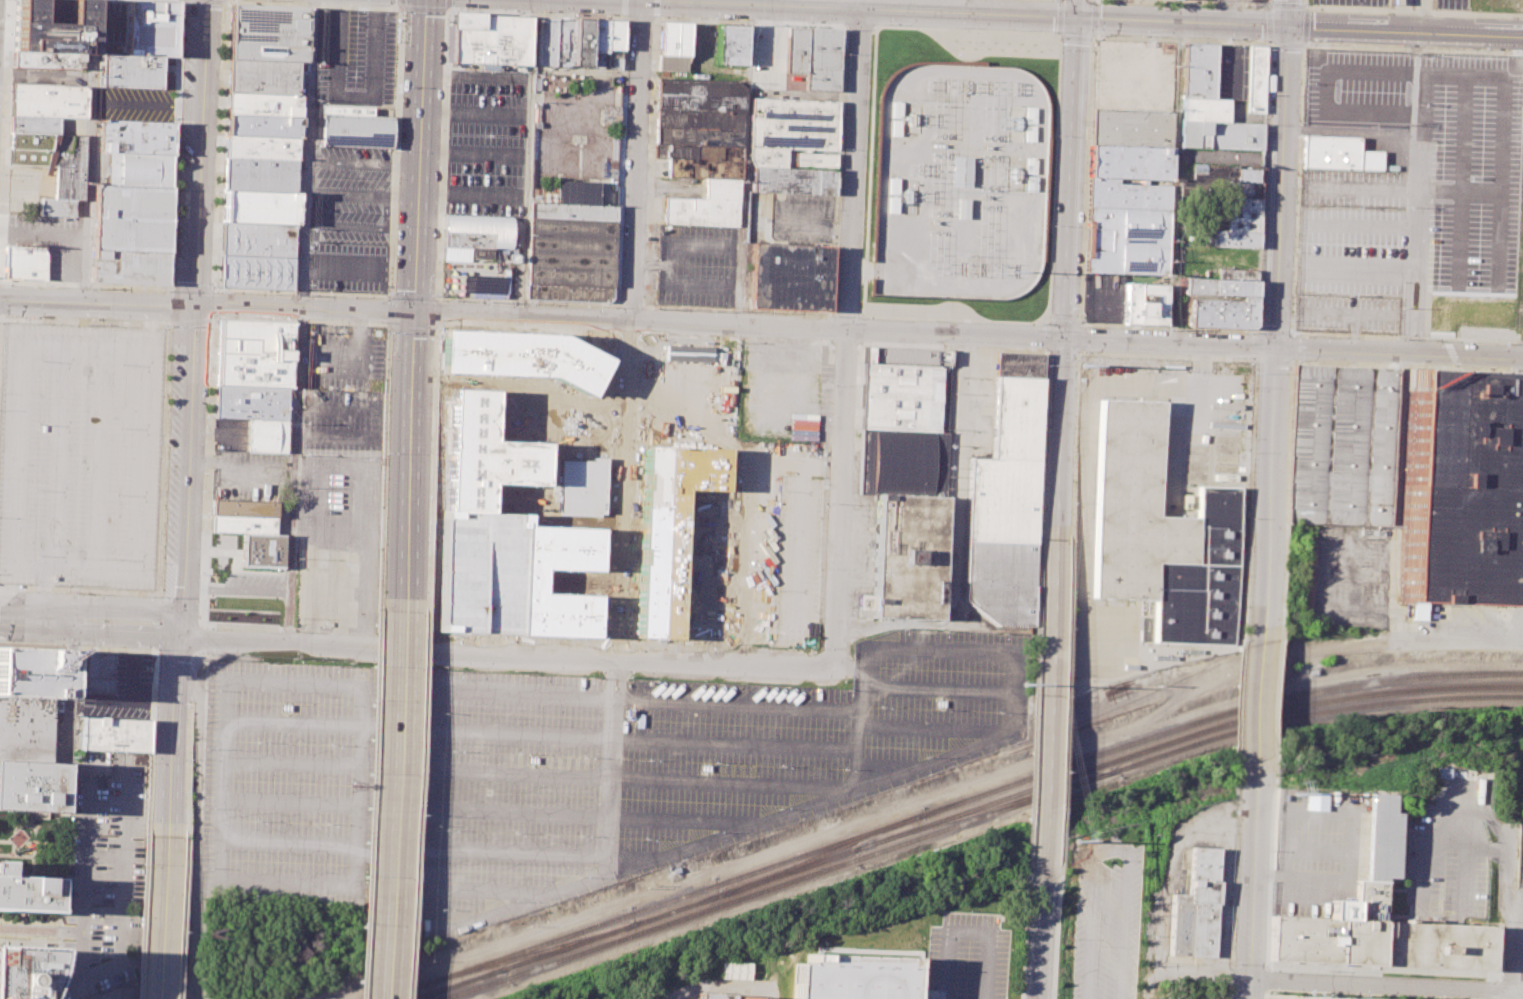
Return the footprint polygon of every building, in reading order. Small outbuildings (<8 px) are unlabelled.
[(13,55),(15,0),(39,0),(39,26),(67,27),(68,1),(92,2),(90,58),(88,58),(13,55)] [(114,0),(100,0),(99,54),(103,55),(125,56),(128,1),(114,0)] [(177,3),(175,58),(163,58),(125,56),(128,1),(177,3)] [(229,2),(310,5),(307,62),(299,62),(227,59),(229,2)] [(450,64),(528,67),(529,18),(482,16),(482,14),(449,12),(449,31),(451,31),(450,64)] [(536,17),(557,17),(555,67),(535,66),(536,17)] [(574,18),(557,17),(555,67),(565,67),(572,65),(574,18)] [(591,19),(574,18),(572,65),(590,66),(591,19)] [(591,19),(607,19),(606,69),(590,68),(590,66),(591,19)] [(623,20),(621,70),(615,69),(606,69),(607,19),(623,20)] [(659,70),(688,71),(690,23),(661,22),(659,70)] [(717,64),(745,66),(747,25),(719,24),(717,64)] [(808,29),(786,28),(784,77),(806,78),(808,29)] [(806,95),(837,96),(840,30),(808,29),(806,78),(806,95)] [(1184,42),(1182,97),(1215,98),(1217,44),(1184,42)] [(1248,47),(1265,47),(1263,114),(1246,114),(1248,47)] [(13,55),(12,68),(88,70),(88,58),(13,55)] [(163,58),(162,88),(102,86),(103,55),(125,56),(163,58)] [(227,59),(226,90),(298,93),(299,62),(227,59)] [(745,82),(691,80),(658,79),(656,143),(742,146),(745,82)] [(10,84),(10,115),(59,116),(86,117),(87,86),(10,84)] [(226,90),(225,114),(298,117),(301,117),(302,94),(298,93),(226,90)] [(750,98),(749,147),(836,151),(838,101),(750,98)] [(393,116),(392,150),(375,149),(324,147),(321,147),(322,106),(372,108),(372,115),(393,116)] [(1088,142),(1169,145),(1170,111),(1089,109),(1088,142)] [(225,114),(224,136),(298,139),(298,117),(225,114)] [(10,115),(9,133),(58,135),(59,116),(10,115)] [(172,157),(173,124),(101,120),(101,121),(99,154),(109,154),(172,157)] [(1180,121),(1261,123),(1260,150),(1179,147),(1180,121)] [(9,133),(8,165),(55,166),(54,199),(74,200),(83,200),(85,136),(58,135),(9,133)] [(223,189),(224,136),(298,139),(295,192),(223,189)] [(1299,168),(1378,171),(1379,152),(1356,151),(1357,138),(1300,136),(1299,168)] [(1088,142),(1083,274),(1167,277),(1170,186),(1115,184),(1115,177),(1168,179),(1169,145),(1088,142)] [(656,143),(655,158),(667,158),(666,177),(706,179),(740,180),(742,180),(742,146),(656,143)] [(375,149),(375,175),(323,174),(324,147),(375,149)] [(749,147),(748,158),(752,166),(835,170),(836,151),(749,147)] [(170,189),(172,157),(109,154),(108,187),(170,189)] [(950,157),(969,157),(968,188),(949,187),(950,157)] [(835,170),(834,195),(771,192),(751,191),(752,166),(835,170)] [(706,179),(705,198),(739,199),(740,180),(706,179)] [(168,254),(170,189),(108,187),(95,187),(92,251),(168,254)] [(221,222),(223,189),(295,192),(298,191),(296,224),(294,225),(221,222)] [(1209,246),(1255,248),(1257,198),(1222,196),(1221,231),(1210,230),(1209,246)] [(739,199),(705,198),(663,197),(662,223),(738,226),(739,199)] [(39,199),(38,210),(38,215),(73,216),(74,200),(54,199),(39,199)] [(957,217),(966,218),(967,199),(958,199),(957,217)] [(527,283),(612,287),(615,206),(530,202),(527,283)] [(443,247),(509,248),(510,215),(445,214),(443,247)] [(220,254),(221,222),(294,225),(293,257),(220,254)] [(750,308),(828,311),(831,246),(769,244),(752,243),(750,308)] [(5,277),(6,246),(41,247),(46,253),(45,278),(5,277)] [(92,251),(91,282),(166,285),(168,254),(92,251)] [(219,286),(292,288),(293,257),(220,254),(219,286)] [(1215,266),(1215,278),(1255,279),(1256,268),(1215,266)] [(1184,328),(1247,329),(1254,324),(1255,279),(1215,278),(1185,277),(1184,328)] [(1120,324),(1162,325),(1163,283),(1121,282),(1120,324)] [(527,283),(526,300),(607,303),(612,298),(612,287),(527,283)] [(218,320),(291,323),(288,388),(216,386),(218,320)] [(441,329),(439,374),(553,379),(590,398),(611,358),(560,334),(441,329)] [(712,362),(712,346),(666,344),(665,361),(712,362)] [(862,365),(863,345),(952,348),(951,368),(941,368),(862,365)] [(1033,628),(997,627),(966,601),(971,460),(994,460),(998,353),(1044,354),(1033,628)] [(1285,521),(1391,525),(1397,368),(1292,364),(1285,521)] [(862,365),(941,368),(939,431),(860,428),(862,365)] [(1397,612),(1501,615),(1509,381),(1406,377),(1397,612)] [(216,386),(215,418),(245,418),(286,419),(288,388),(216,386)] [(450,388),(446,509),(487,511),(488,483),(544,485),(545,443),(492,441),(494,390),(450,388)] [(1099,400),(1092,599),(1139,601),(1154,601),(1153,644),(1232,645),(1238,488),(1198,487),(1197,518),(1158,517),(1162,403),(1156,403),(1099,400)] [(286,419),(285,453),(245,451),(245,418),(286,419)] [(860,428),(857,494),(878,495),(945,498),(948,431),(939,431),(860,428)] [(726,448),(643,445),(637,636),(678,638),(683,490),(725,491),(726,448)] [(605,460),(559,459),(558,515),(604,516),(605,460)] [(878,495),(873,597),(858,596),(857,616),(939,620),(945,498),(878,495)] [(210,514),(210,500),(276,501),(276,516),(210,514)] [(446,509),(437,509),(433,632),(518,635),(522,522),(516,522),(516,512),(487,511),(446,509)] [(522,522),(516,522),(516,512),(528,512),(527,525),(599,528),(595,638),(518,635),(522,522)] [(275,534),(276,516),(210,514),(209,532),(243,533),(275,534)] [(242,567),(243,533),(275,534),(282,534),(282,568),(242,567)] [(0,647),(0,697),(51,698),(64,698),(65,649),(0,647)] [(84,651),(112,652),(111,694),(83,694),(84,651)] [(49,762),(51,698),(0,697),(0,760),(49,762)] [(149,720),(148,752),(81,749),(82,717),(149,720)] [(59,811),(60,763),(49,762),(0,760),(0,809),(59,811)] [(1370,793),(1394,794),(1393,813),(1401,813),(1398,878),(1385,877),(1383,921),(1494,927),(1492,970),(1271,959),(1273,916),(1354,919),(1356,880),(1366,880),(1370,793)] [(1305,810),(1326,811),(1326,793),(1306,793),(1305,810)] [(1185,958),(1212,959),(1216,849),(1188,848),(1186,894),(1169,894),(1169,909),(1186,910),(1185,958)] [(55,913),(0,910),(0,861),(6,861),(5,876),(56,878),(55,913)] [(32,993),(29,998),(0,998),(0,946),(44,948),(43,962),(39,976),(32,993)] [(721,978),(750,979),(751,963),(721,962),(721,978)]
